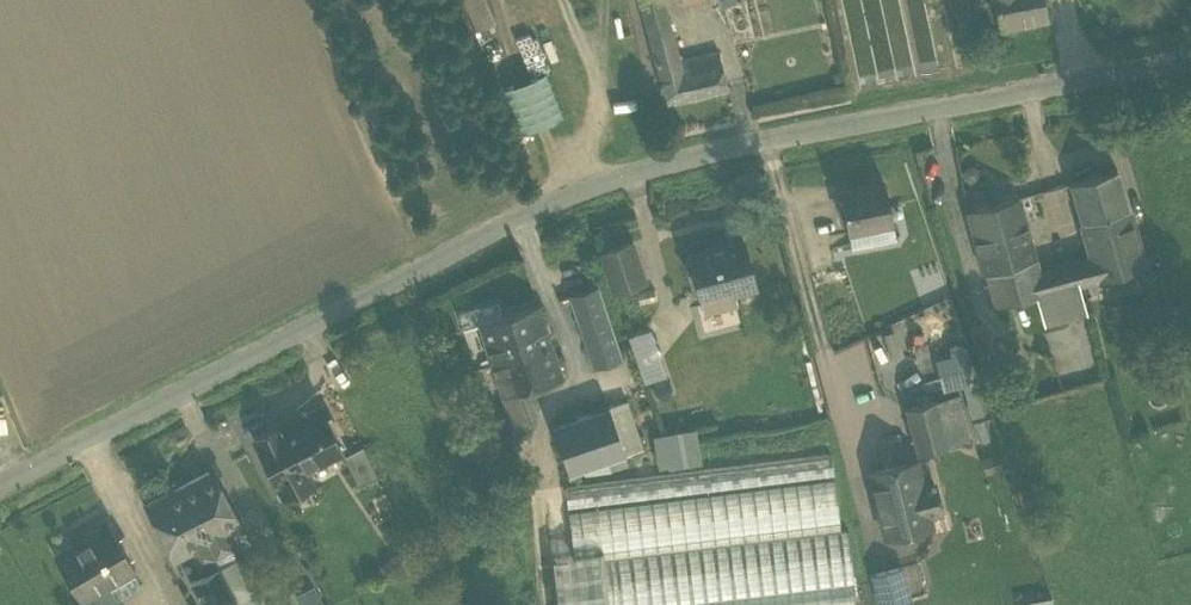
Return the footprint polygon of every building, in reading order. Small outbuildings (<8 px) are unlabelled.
[(486,0),(464,0),(476,30),(496,22),(486,0)] [(679,60),(662,0),(650,0),(639,3),(656,65),(667,102),(728,88),(718,51),(679,60)] [(999,27),(1046,17),(1042,0),(993,0),(999,27)] [(547,72),(499,90),(516,135),(565,116),(547,72)] [(1117,170),(1070,183),(1091,257),(1097,278),(1078,283),(1086,311),(1152,293),(1117,170)] [(883,181),(839,190),(847,230),(892,221),(883,181)] [(1018,197),(967,211),(980,255),(1030,241),(1018,197)] [(892,221),(847,230),(851,245),(895,236),(892,221)] [(743,240),(688,255),(698,294),(699,294),(704,311),(735,303),(732,292),(755,286),(743,240)] [(1091,257),(1038,271),(1030,241),(980,255),(995,305),(1035,294),(1043,322),(1086,311),(1078,283),(1097,278),(1091,257)] [(646,283),(631,242),(599,253),(613,294),(646,283)] [(615,344),(595,287),(570,295),(588,352),(615,344)] [(538,305),(478,323),(491,363),(551,345),(538,305)] [(650,330),(629,337),(644,382),(665,375),(650,330)] [(615,344),(588,352),(594,368),(620,360),(615,344)] [(551,345),(491,363),(502,396),(525,389),(562,378),(551,345)] [(525,389),(502,396),(510,424),(528,419),(534,417),(525,389)] [(956,394),(937,399),(949,445),(968,440),(956,394)] [(937,399),(905,407),(918,454),(949,445),(937,399)] [(625,401),(608,407),(624,454),(641,449),(625,401)] [(608,407),(552,426),(567,473),(624,454),(608,407)] [(323,412),(282,434),(277,426),(254,438),(267,464),(266,468),(273,480),(276,481),(285,497),(311,483),(304,470),(342,450),(323,412)] [(528,419),(510,424),(514,434),(531,429),(528,419)] [(693,430),(656,437),(660,462),(698,456),(693,430)] [(377,476),(363,445),(343,455),(359,485),(377,476)] [(831,453),(565,486),(567,508),(833,475),(831,453)] [(925,458),(869,472),(885,536),(931,524),(929,513),(940,510),(933,481),(931,481),(925,458)] [(212,470),(178,487),(215,556),(215,557),(233,547),(226,534),(243,526),(212,470)] [(834,478),(568,511),(573,555),(602,552),(840,523),(834,478)] [(178,487),(145,505),(175,562),(192,552),(198,565),(215,556),(178,487)] [(85,537),(88,541),(56,560),(80,601),(81,600),(83,604),(121,604),(116,598),(140,584),(132,569),(135,568),(108,523),(85,537)] [(603,558),(609,604),(682,604),(854,584),(847,529),(603,558)] [(248,551),(220,566),(239,602),(266,587),(248,551)] [(573,555),(574,556),(552,559),(558,604),(609,604),(603,558),(602,552),(573,555)] [(197,578),(211,604),(232,604),(239,602),(220,566),(197,578)] [(873,573),(881,604),(884,604),(909,598),(900,566),(873,573)] [(737,604),(857,604),(855,591),(737,604)] [(1054,594),(1020,602),(1021,604),(1057,604),(1054,594)]
